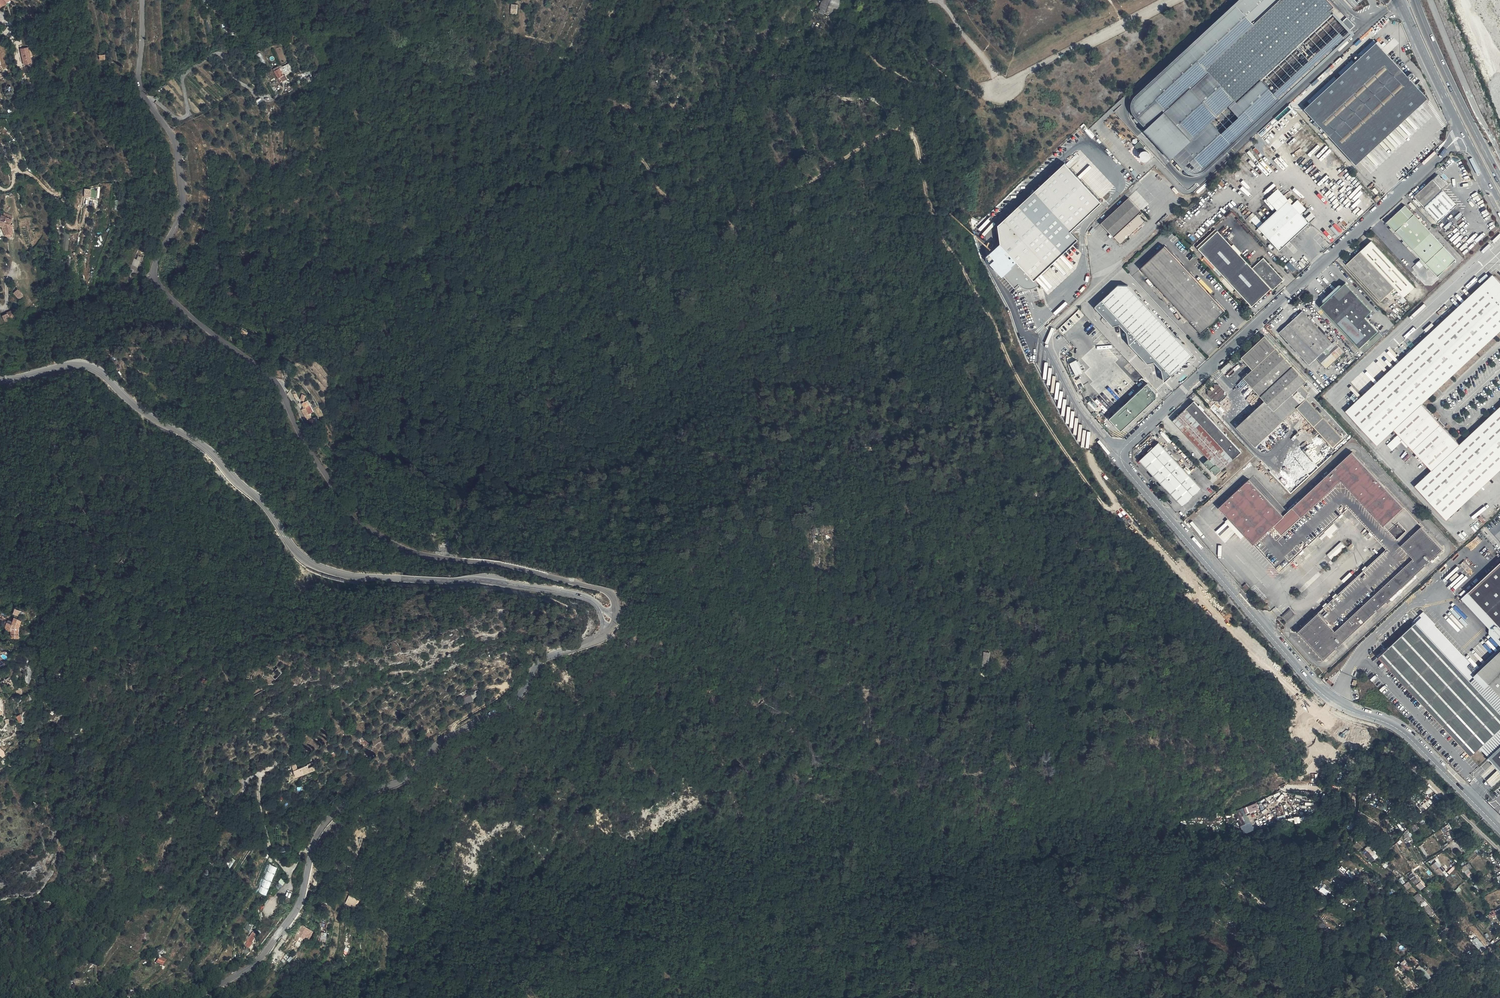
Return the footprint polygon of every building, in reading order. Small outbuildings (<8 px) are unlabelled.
[(813,17),(818,19),(824,0),(818,0),(813,17)] [(818,19),(832,23),(839,0),(824,0),(818,19)] [(1135,95),(1132,100),(1133,110),(1188,171),(1203,172),(1278,102),(1280,101),(1344,40),(1354,30),(1326,0),(1239,0),(1135,95)] [(1415,72),(1413,71),(1409,75),(1378,41),(1306,108),(1357,162),(1428,95),(1413,79),(1416,76),(1416,75),(1416,74),(1416,73),(1415,72)] [(21,47),(24,64),(33,63),(31,46),(21,47)] [(1339,71),(1340,73),(1355,62),(1353,60),(1339,71)] [(290,64),(283,67),(287,74),(294,71),(290,64)] [(285,76),(281,69),(275,72),(281,83),(282,83),(288,79),(286,75),(285,76)] [(741,119),(743,122),(749,119),(747,114),(741,116),(740,117),(741,119)] [(743,122),(745,128),(752,125),(749,119),(743,122)] [(755,131),(752,125),(745,128),(748,135),(755,131)] [(1141,159),(1149,159),(1149,150),(1141,150),(1141,159)] [(999,224),(1001,244),(1017,260),(1035,279),(1078,240),(1070,230),(1101,201),(1065,162),(999,224)] [(1458,204),(1443,189),(1444,188),(1448,184),(1438,174),(1416,197),(1440,222),(1458,204)] [(1288,200),(1277,189),(1266,200),(1276,211),(1288,200)] [(1139,217),(1144,212),(1130,198),(1102,224),(1122,245),(1146,224),(1139,217)] [(1259,228),(1280,250),(1309,222),(1302,214),(1292,205),(1288,200),(1276,211),(1259,228)] [(1306,209),(1297,200),(1292,205),(1302,214),(1306,209)] [(1407,203),(1387,223),(1438,276),(1457,260),(1407,203)] [(4,227),(3,229),(7,229),(7,234),(13,235),(13,225),(12,224),(13,220),(11,219),(12,216),(7,214),(6,216),(0,214),(0,215),(0,226),(4,227)] [(1256,215),(1251,219),(1258,226),(1262,222),(1256,215)] [(1218,229),(1200,246),(1254,301),(1272,285),(1274,287),(1285,277),(1263,255),(1263,256),(1252,265),(1218,229)] [(1372,240),(1347,263),(1383,301),(1396,288),(1404,297),(1416,286),(1372,240)] [(1202,332),(1226,309),(1166,245),(1141,268),(1202,332)] [(137,270),(142,256),(136,254),(132,268),(137,270)] [(1221,275),(1223,273),(1205,257),(1204,258),(1221,275)] [(1035,279),(1017,260),(1003,274),(1015,287),(1019,283),(1022,286),(1026,287),(1032,287),(1036,286),(1039,284),(1035,279)] [(1345,411),(1377,444),(1394,429),(1431,469),(1414,485),(1447,520),(1499,470),(1499,406),(1459,444),(1422,404),(1438,389),(1499,331),(1499,280),(1493,272),(1345,411)] [(1324,302),(1322,305),(1361,346),(1379,329),(1367,316),(1374,310),(1347,282),(1344,284),(1340,284),(1335,289),(1330,293),(1324,298),(1324,302)] [(1128,284),(1118,284),(1095,306),(1113,324),(1120,323),(1128,331),(1130,343),(1148,362),(1155,360),(1162,369),(1164,381),(1194,354),(1128,284)] [(20,299),(24,295),(19,288),(14,292),(20,299)] [(1065,334),(1085,314),(1079,309),(1059,328),(1065,334)] [(1332,343),(1303,310),(1280,331),(1309,364),(1317,357),(1327,368),(1344,352),(1335,342),(1332,343)] [(1308,379),(1276,345),(1275,346),(1265,335),(1243,356),(1253,366),(1242,376),(1243,376),(1266,400),(1236,426),(1255,446),(1256,445),(1297,406),(1334,445),(1341,437),(1306,397),(1308,389),(1303,384),(1308,379)] [(1038,353),(1032,353),(1033,362),(1041,361),(1041,346),(1038,346),(1038,353)] [(1077,359),(1068,363),(1074,376),(1083,371),(1077,359)] [(1229,361),(1221,370),(1225,372),(1232,364),(1229,361)] [(1147,382),(1110,417),(1122,430),(1156,398),(1157,391),(1147,382)] [(1224,390),(1219,383),(1214,383),(1208,389),(1208,394),(1214,401),(1218,401),(1225,394),(1224,390)] [(1239,393),(1246,402),(1257,392),(1249,384),(1239,393)] [(305,407),(302,409),(306,417),(316,412),(314,409),(319,406),(315,399),(311,401),(310,398),(302,403),(305,407)] [(1216,475),(1242,451),(1194,401),(1173,420),(1208,458),(1204,462),(1216,475)] [(315,415),(309,418),(313,427),(319,424),(315,415)] [(309,429),(313,427),(309,418),(305,420),(309,429)] [(1184,507),(1204,489),(1160,441),(1141,459),(1184,507)] [(1250,479),(1219,505),(1254,544),(1275,525),(1283,535),(1340,482),(1341,481),(1390,530),(1398,523),(1406,531),(1398,540),(1404,545),(1414,558),(1412,559),(1336,632),(1318,613),(1299,632),(1325,659),(1444,548),(1352,452),(1285,516),(1250,479)] [(1334,522),(1325,532),(1330,536),(1339,527),(1334,522)] [(1342,541),(1328,554),(1332,559),(1346,546),(1342,541)] [(1468,592),(1487,614),(1499,627),(1499,562),(1468,592)] [(1296,614),(1291,609),(1284,615),(1289,621),(1296,614)] [(1478,670),(1470,662),(1467,665),(1459,657),(1462,654),(1435,625),(1434,624),(1435,622),(1426,613),(1378,656),(1470,755),(1480,747),(1488,757),(1499,770),(1499,650),(1478,670)] [(16,621),(13,628),(8,625),(6,628),(5,630),(5,632),(5,633),(11,634),(10,644),(17,644),(17,640),(18,640),(19,633),(23,625),(16,621)] [(11,673),(7,676),(15,681),(15,680),(14,678),(15,676),(11,673)] [(7,686),(12,683),(15,681),(7,676),(4,680),(7,686)] [(462,697),(465,703),(474,699),(472,693),(462,697)] [(353,746),(356,752),(362,748),(359,743),(353,746)] [(315,760),(310,762),(309,760),(295,766),(298,773),(317,765),(315,760)] [(1375,772),(1378,767),(1372,763),(1369,768),(1375,772)] [(821,769),(818,764),(812,767),(815,772),(821,769)] [(1235,811),(1244,834),(1254,830),(1248,813),(1260,808),(1257,802),(1235,811)] [(1275,807),(1278,818),(1286,816),(1283,805),(1275,807)] [(1352,820),(1356,830),(1362,825),(1357,816),(1356,816),(1352,820)] [(1417,828),(1414,821),(1409,824),(1412,831),(1417,828)] [(1362,855),(1366,860),(1371,855),(1366,851),(1362,855)] [(1435,865),(1442,874),(1443,873),(1442,872),(1443,871),(1438,863),(1435,865)] [(1433,867),(1439,875),(1442,874),(1435,865),(1433,867)] [(1472,876),(1464,866),(1460,869),(1468,879),(1472,876)] [(1411,871),(1406,876),(1412,882),(1417,877),(1411,871)] [(1419,890),(1424,885),(1417,877),(1412,882),(1419,890)] [(1320,889),(1330,898),(1336,891),(1325,882),(1320,889)] [(1395,890),(1391,884),(1385,888),(1389,894),(1395,890)] [(355,904),(357,896),(351,894),(348,902),(355,904)] [(1430,907),(1424,901),(1420,904),(1426,911),(1430,907)] [(1495,919),(1493,915),(1485,921),(1488,924),(1495,919)] [(324,932),(319,932),(319,929),(316,928),(316,938),(323,938),(324,932)] [(326,939),(327,929),(319,929),(319,932),(324,932),(323,938),(326,939)] [(1470,938),(1466,942),(1475,951),(1479,948),(1470,938)] [(655,945),(648,942),(643,952),(650,955),(655,945)] [(1399,963),(1406,970),(1409,968),(1402,960),(1399,963)] [(1399,963),(1396,966),(1403,973),(1406,970),(1399,963)] [(86,975),(89,973),(88,970),(82,973),(80,974),(82,979),(86,977),(86,975)] [(1429,977),(1424,972),(1420,976),(1424,981),(1429,977)] [(75,976),(71,978),(72,981),(75,979),(76,982),(83,979),(82,979),(80,974),(75,976)] [(1410,986),(1413,983),(1406,976),(1403,979),(1410,986)]
